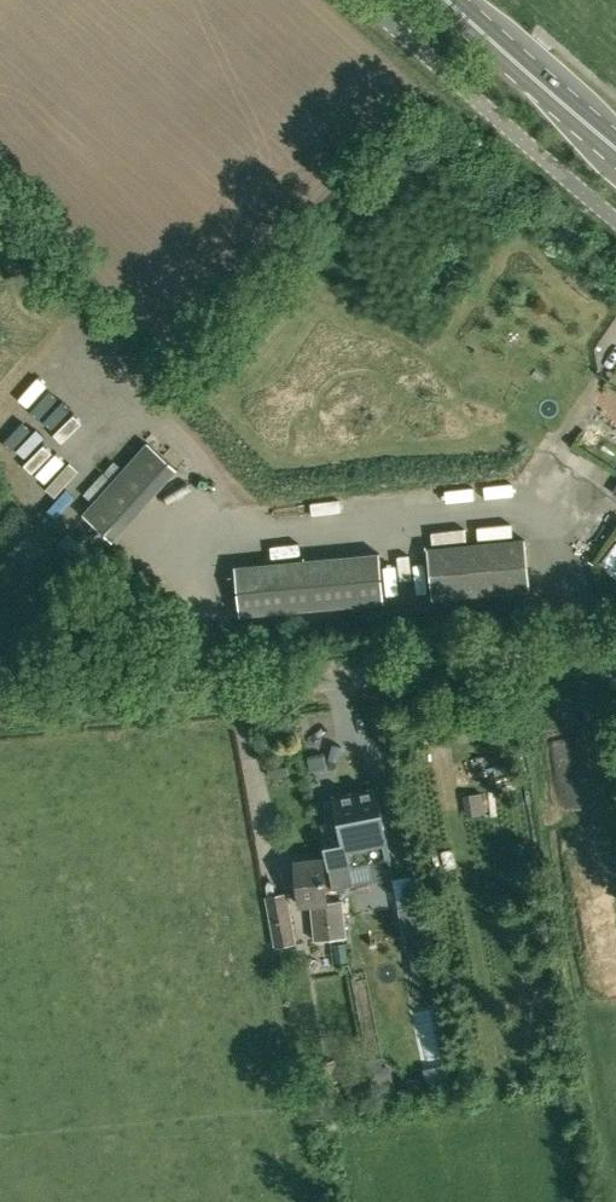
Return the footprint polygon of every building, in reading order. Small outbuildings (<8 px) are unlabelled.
[(77,512),(108,540),(174,467),(143,439),(77,512)] [(487,491),(522,489),(521,480),(487,482),(487,491)] [(444,486),(444,496),(476,496),(476,486),(444,486)] [(454,527),(455,539),(479,538),(478,526),(454,527)] [(525,540),(427,550),(432,600),(530,590),(525,540)] [(235,566),(239,616),(384,602),(379,552),(235,566)] [(323,756),(308,759),(310,771),(325,768),(323,756)] [(373,882),(394,878),(386,839),(387,839),(387,835),(385,835),(376,789),(335,798),(323,801),(330,834),(323,835),(333,890),(354,885),(350,867),(369,863),(373,882)] [(482,791),(466,792),(468,813),(483,811),(482,791)] [(322,859),(295,862),(300,904),(309,903),(313,939),(330,937),(325,900),(326,900),(322,859)] [(296,943),(287,893),(265,897),(274,947),(296,943)] [(326,900),(325,900),(330,937),(331,937),(346,935),(342,900),(342,898),(326,900)] [(399,904),(407,948),(425,945),(417,901),(399,904)] [(409,1011),(425,1068),(444,1062),(428,1005),(409,1011)] [(381,1057),(367,1059),(373,1096),(395,1093),(391,1065),(382,1067),(381,1057)]
